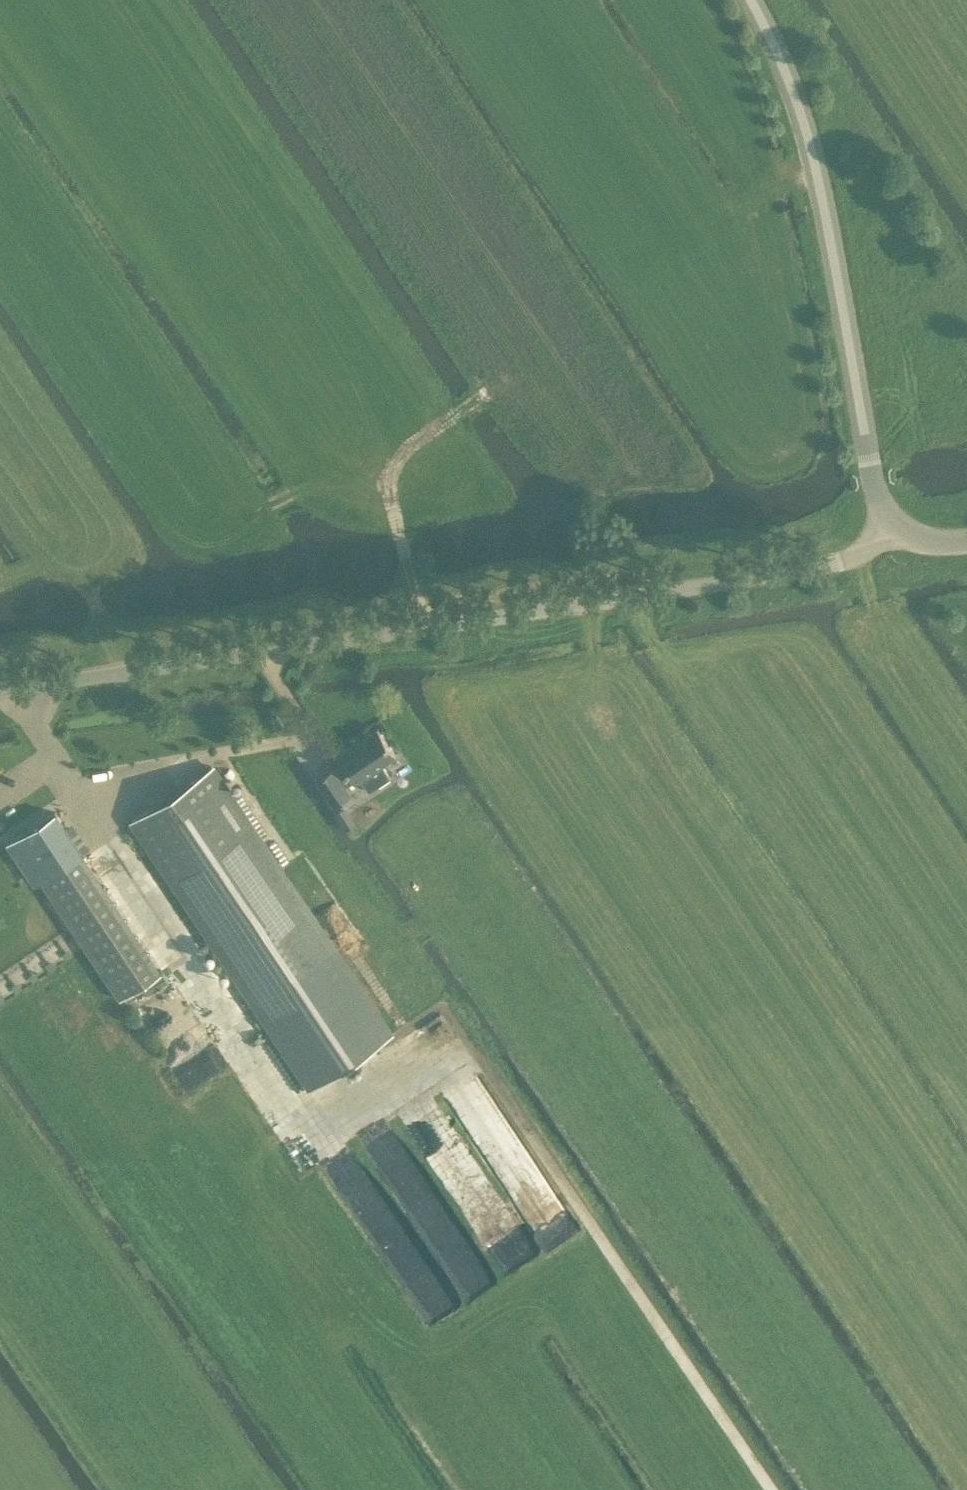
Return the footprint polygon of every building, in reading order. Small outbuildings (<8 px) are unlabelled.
[(333,766),(316,777),(334,804),(351,793),(346,785),(359,776),(369,791),(390,777),(380,762),(395,753),(378,727),(337,754),(345,766),(336,771),(333,766)] [(212,766),(132,819),(311,1086),(391,1033),(212,766)] [(344,808),(334,815),(344,830),(354,823),(344,808)] [(41,880),(120,998),(162,970),(55,811),(9,842),(36,882),(41,880)]
